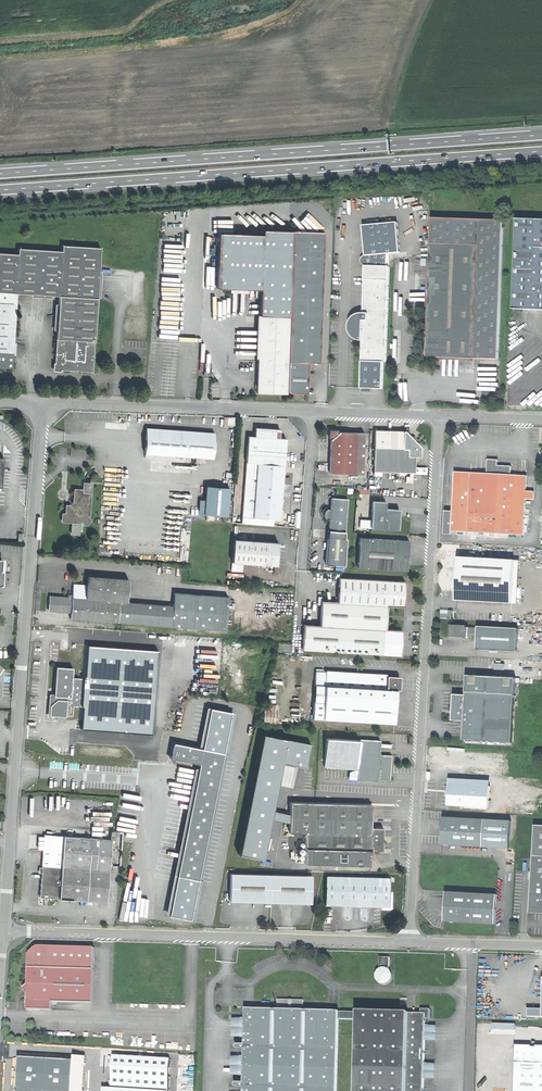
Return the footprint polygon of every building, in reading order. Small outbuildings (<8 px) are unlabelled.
[(512,308),(534,309),(541,309),(541,219),(516,218),(512,308)] [(432,219),(431,243),(479,244),(475,358),(496,358),(502,221),(432,219)] [(390,254),(400,253),(397,223),(363,226),(366,256),(365,256),(363,257),(362,259),(362,261),(362,263),(364,265),(365,266),(390,266),(390,259),(390,254)] [(263,235),(219,233),(217,288),(231,289),(230,292),(249,293),(250,289),(261,290),(258,380),(258,393),(272,394),(288,394),(288,393),(294,231),(263,230),(263,235)] [(326,232),(294,231),(288,393),(291,393),(291,394),(307,395),(310,395),(311,363),(321,364),(326,232)] [(429,307),(427,356),(437,357),(441,357),(460,357),(475,358),(479,244),(431,243),(431,254),(429,307)] [(17,293),(31,294),(41,294),(52,295),(59,295),(54,363),(60,369),(61,369),(92,371),(94,355),(97,294),(99,269),(100,248),(62,246),(62,252),(18,249),(18,255),(0,254),(0,367),(12,368),(17,293)] [(390,266),(365,266),(364,313),(362,313),(361,313),(359,313),(358,314),(357,314),(356,315),(354,316),(353,317),(352,319),(351,320),(350,322),(350,323),(350,325),(350,327),(350,329),(350,330),(351,332),(352,334),(353,336),(355,337),(357,338),(359,339),(361,340),(363,340),(362,360),(384,361),(387,361),(390,266)] [(383,390),(384,361),(362,360),(361,388),(362,389),(372,389),(383,390)] [(60,371),(53,362),(52,371),(60,371)] [(259,463),(286,465),(288,438),(281,438),(282,429),(272,428),(257,427),(256,436),(250,436),(247,462),(259,463)] [(164,430),(147,428),(145,453),(186,457),(188,432),(164,430)] [(404,431),(374,430),(373,465),(414,466),(414,462),(415,456),(420,456),(420,447),(415,441),(415,439),(412,436),(409,436),(404,431)] [(331,450),(330,464),(355,465),(356,432),(331,431),(331,450)] [(215,434),(188,432),(186,457),(213,459),(215,434)] [(488,460),(487,473),(472,472),(471,480),(455,479),(453,511),(452,530),(458,531),(465,531),(524,534),(526,498),(526,490),(527,475),(511,474),(512,465),(498,465),(497,463),(496,462),(495,461),(494,461),(493,460),(491,460),(491,462),(488,461),(488,460)] [(259,463),(247,462),(243,517),(254,518),(259,463)] [(286,465),(259,463),(254,518),(275,519),(281,520),(286,465)] [(355,465),(330,464),(330,472),(355,473),(355,465)] [(455,471),(455,479),(471,480),(472,472),(455,471)] [(207,485),(205,514),(228,516),(230,487),(207,485)] [(75,489),(74,502),(75,504),(72,507),(71,505),(66,505),(66,509),(66,513),(62,513),(62,520),(80,521),(81,520),(83,523),(87,523),(89,522),(89,518),(87,514),(89,513),(90,494),(82,493),(82,489),(75,489)] [(534,491),(526,490),(526,498),(534,499),(534,491)] [(328,520),(327,530),(344,532),(346,499),(330,498),(329,505),(329,509),(325,509),(325,514),(325,519),(328,520)] [(371,501),(370,528),(397,530),(398,519),(398,516),(399,509),(384,509),(385,502),(371,501)] [(452,530),(453,511),(450,511),(450,515),(445,515),(444,533),(452,534),(452,530)] [(344,532),(327,530),(324,564),(343,566),(345,538),(343,538),(344,532)] [(358,538),(357,568),(406,570),(407,564),(407,559),(407,552),(408,541),(358,538)] [(278,542),(233,539),(232,562),(276,566),(277,555),(278,542)] [(457,573),(455,601),(512,604),(514,560),(458,557),(457,573)] [(129,578),(88,575),(87,584),(73,583),(72,594),(68,594),(68,596),(123,601),(123,598),(127,598),(129,578)] [(404,582),(338,578),(336,602),(321,601),(319,625),(303,625),(301,650),(400,656),(401,630),(385,629),(386,616),(386,606),(403,606),(404,582)] [(173,605),(171,626),(226,630),(228,596),(174,592),(173,605)] [(68,596),(68,598),(72,598),(107,601),(105,622),(118,623),(118,622),(171,626),(173,605),(127,601),(123,601),(68,596)] [(49,611),(71,613),(72,598),(68,598),(50,597),(49,611)] [(107,601),(72,598),(71,613),(70,619),(86,620),(105,622),(107,601)] [(477,649),(517,652),(518,628),(478,626),(477,627),(466,627),(466,625),(451,624),(451,629),(452,629),(452,635),(477,637),(477,649)] [(58,698),(50,705),(50,715),(66,716),(66,714),(72,715),(73,705),(82,705),(84,678),(72,677),(73,667),(56,666),(54,693),(54,695),(58,695),(58,698)] [(313,702),(312,719),(394,724),(395,702),(396,690),(399,690),(399,677),(386,676),(386,674),(362,672),(358,672),(325,670),(325,671),(314,671),(314,685),(324,686),(323,703),(313,702)] [(466,695),(454,694),(454,701),(453,710),(455,710),(454,720),(465,721),(464,736),(464,740),(513,743),(517,678),(488,676),(467,675),(467,682),(466,685),(466,695)] [(314,685),(313,702),(323,703),(324,686),(314,685)] [(49,705),(50,705),(58,698),(58,695),(54,695),(54,693),(50,693),(49,705)] [(232,712),(211,708),(202,749),(224,753),(232,712)] [(308,766),(313,743),(291,739),(291,737),(267,733),(259,772),(243,852),(266,856),(274,818),(276,810),(283,776),(286,761),(308,766)] [(358,770),(360,742),(326,740),(325,768),(358,770)] [(358,780),(358,781),(378,783),(378,780),(390,781),(391,763),(392,756),(379,756),(380,742),(360,741),(360,742),(358,770),(358,774),(358,780)] [(224,753),(202,749),(173,743),(170,758),(199,764),(169,916),(191,920),(224,753)] [(490,786),(449,784),(448,793),(448,805),(489,808),(490,786)] [(289,821),(289,834),(305,834),(304,864),(369,866),(370,851),(382,851),(382,843),(385,839),(382,838),(382,833),(382,829),(370,828),(371,805),(290,803),(289,813),(289,821)] [(289,813),(276,810),(274,818),(289,821),(289,813)] [(442,837),(442,845),(483,848),(485,820),(443,817),(443,822),(443,828),(442,837)] [(485,820),(483,848),(509,849),(511,821),(485,820)] [(64,837),(44,836),(41,866),(61,868),(64,837)] [(97,855),(98,839),(64,837),(61,868),(59,900),(87,902),(90,854),(97,855)] [(87,902),(105,903),(111,840),(98,839),(97,855),(90,854),(87,902)] [(530,912),(541,913),(541,857),(534,856),(534,859),(533,871),(530,912)] [(38,899),(59,900),(61,868),(41,866),(40,881),(38,899)] [(230,874),(229,902),(255,902),(311,904),(311,876),(308,876),(230,874)] [(325,876),(325,905),(351,906),(362,906),(381,907),(388,907),(389,877),(325,876)] [(446,892),(444,921),(495,925),(496,895),(446,892)] [(29,954),(29,968),(94,970),(95,948),(37,946),(37,948),(35,948),(31,952),(31,954),(29,954)] [(379,958),(379,967),(388,968),(389,958),(379,958)] [(94,970),(29,968),(28,1003),(28,1009),(40,1010),(52,1010),(53,1002),(93,1003),(94,970)] [(338,1019),(338,1012),(303,1011),(303,1001),(290,1000),(277,1000),(277,1010),(245,1009),(245,1020),(244,1039),(244,1045),(238,1045),(238,1050),(244,1051),(243,1058),(243,1077),(243,1083),(237,1083),(237,1088),(243,1088),(243,1090),(336,1090),(338,1019)] [(420,1009),(420,1014),(425,1014),(425,1019),(429,1019),(429,1010),(420,1009)] [(357,1012),(338,1012),(338,1019),(357,1020),(357,1012)] [(423,1079),(424,1064),(424,1041),(424,1026),(425,1019),(425,1014),(420,1014),(404,1014),(357,1012),(357,1020),(355,1090),(423,1090),(423,1079)] [(232,1038),(244,1039),(245,1020),(232,1019),(232,1038)] [(435,1026),(424,1026),(424,1041),(435,1042),(435,1026)] [(514,1090),(541,1090),(541,1045),(535,1045),(535,1046),(531,1046),(532,1045),(524,1045),(515,1044),(514,1090)] [(72,1061),(73,1061),(71,1090),(82,1090),(84,1057),(72,1056),(72,1061)] [(151,1090),(153,1059),(112,1056),(111,1088),(151,1090)] [(231,1076),(243,1077),(243,1058),(231,1057),(231,1076)] [(73,1061),(72,1061),(18,1058),(16,1090),(71,1090),(73,1061)] [(153,1059),(151,1090),(157,1090),(167,1090),(169,1060),(153,1059)] [(435,1064),(424,1064),(423,1079),(434,1080),(435,1064)]
